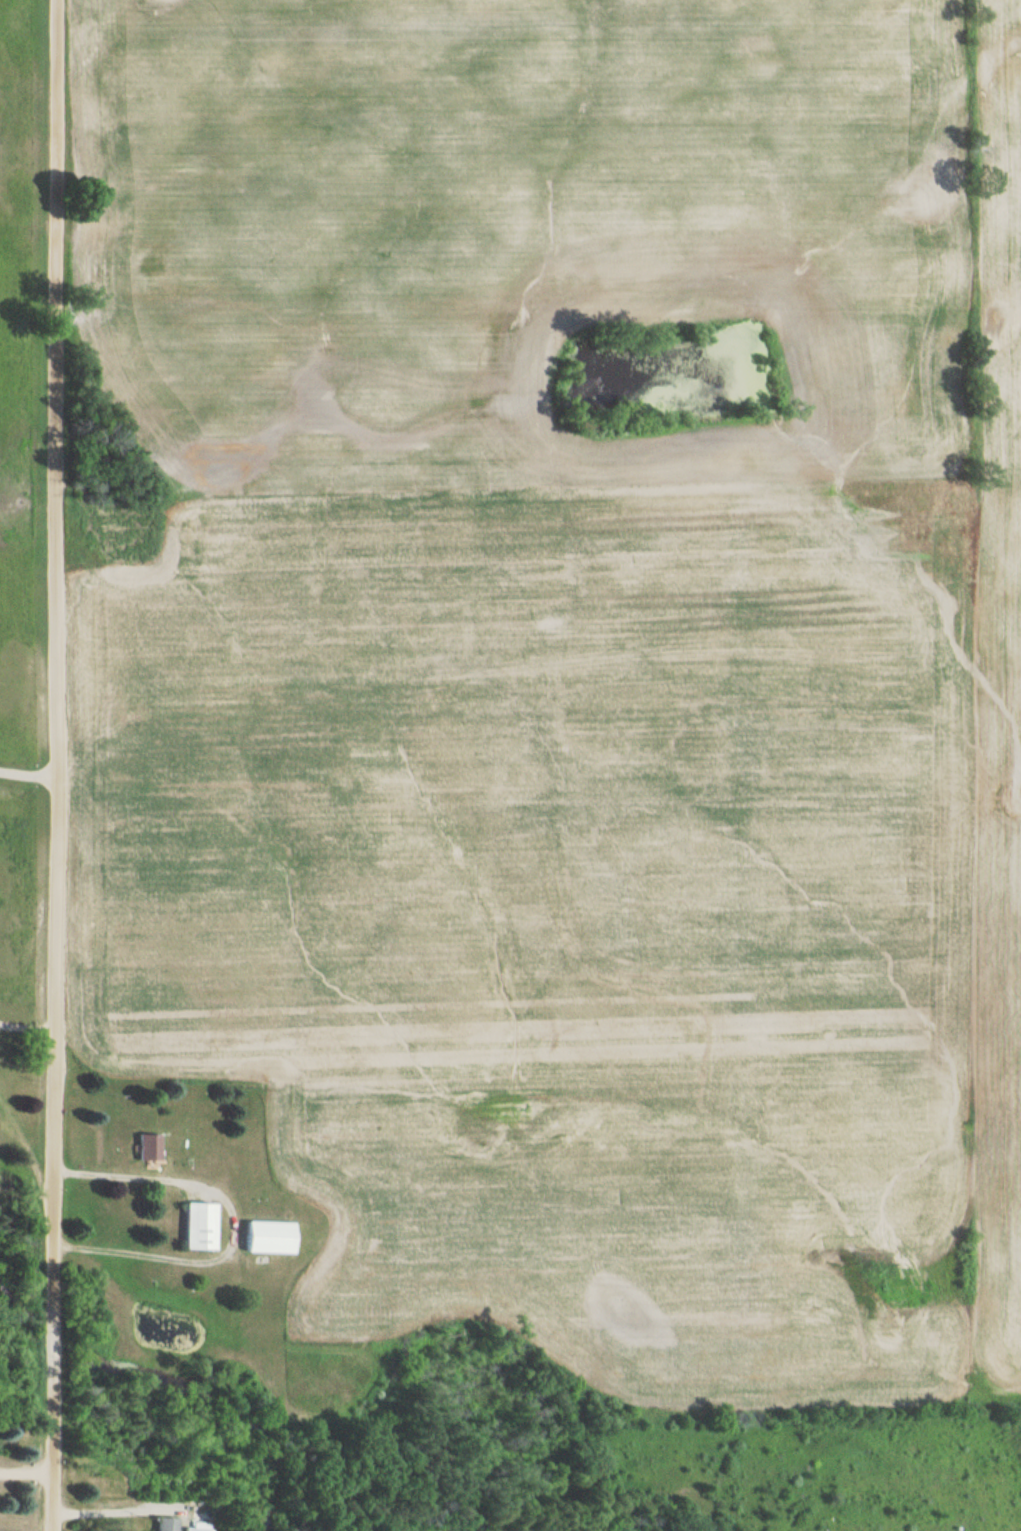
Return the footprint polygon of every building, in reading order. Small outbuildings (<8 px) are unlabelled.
[(156,1161),(156,1134),(132,1134),(132,1161),(156,1161)] [(213,1203),(180,1203),(180,1250),(213,1251),(213,1203)] [(292,1222),(241,1222),(241,1254),(292,1254),(292,1222)] [(170,1518),(151,1518),(150,1530),(170,1530),(170,1518)]
